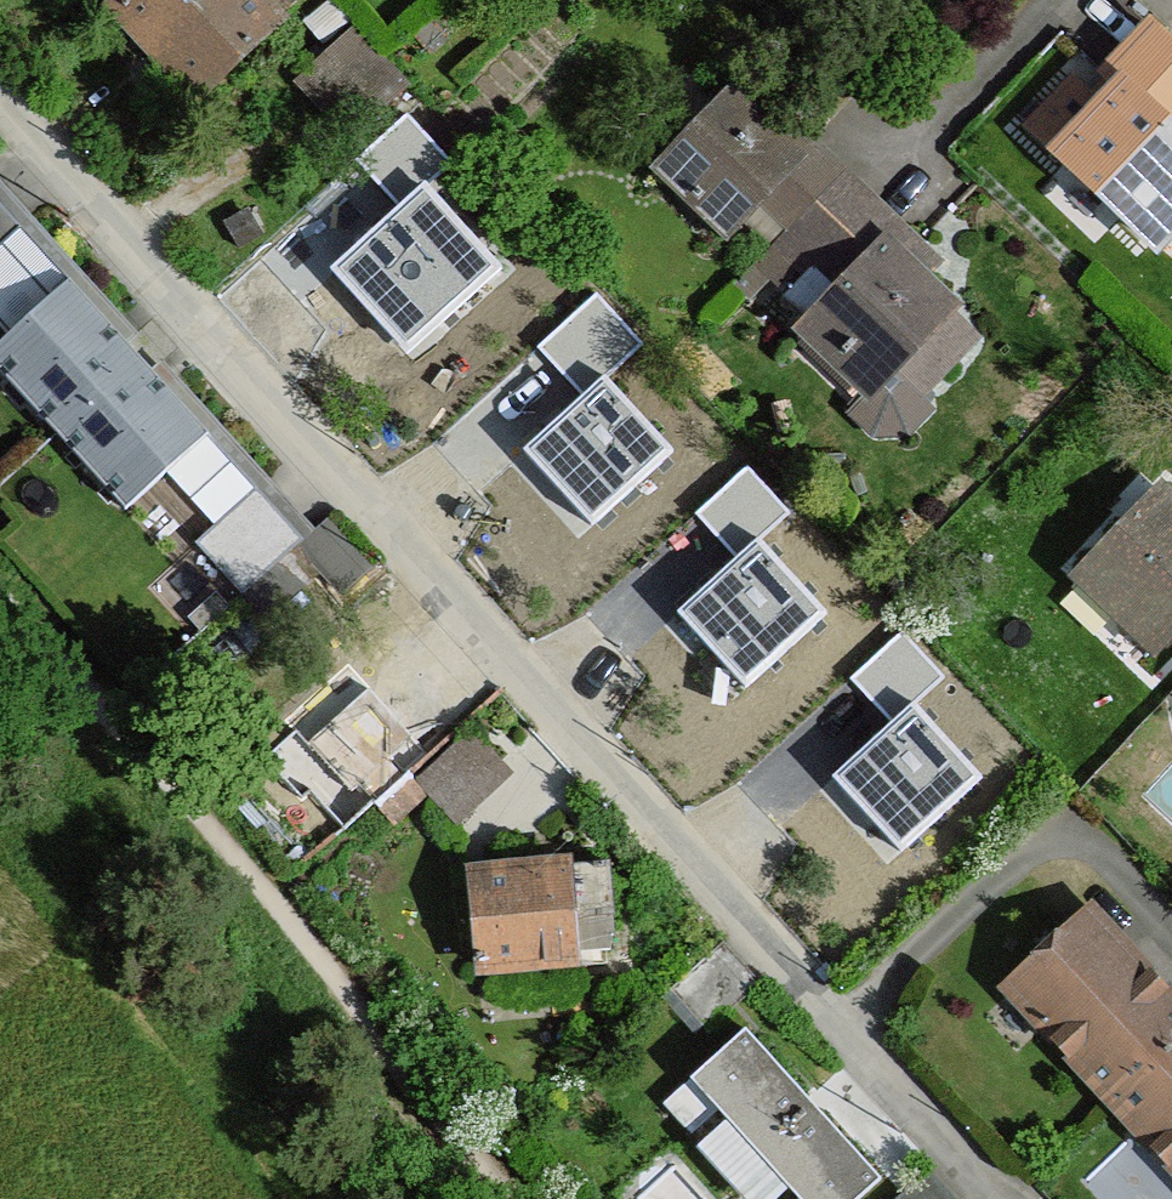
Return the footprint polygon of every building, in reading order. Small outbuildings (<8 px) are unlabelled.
[(110,4),(197,95),(278,21),(258,0),(115,0),(110,4)] [(1168,131),(1171,127),(1171,48),(1151,27),(1105,75),(1124,92),(1168,131)] [(404,86),(354,33),(302,82),(352,135),(404,86)] [(1124,92),(1062,154),(1141,231),(1171,200),(1171,135),(1168,131),(1124,92)] [(732,99),(653,181),(718,242),(752,206),(794,159),(732,99)] [(451,163),(408,114),(357,159),(399,207),(451,163)] [(784,235),(845,173),(814,142),(812,140),(794,159),(752,206),(784,235)] [(844,291),(885,247),(903,229),(845,173),(784,235),(844,291)] [(492,265),(424,190),(339,266),(407,341),(492,265)] [(0,203),(0,248),(23,228),(0,203)] [(11,336),(70,283),(23,228),(0,248),(0,325),(11,336)] [(951,309),(885,247),(844,291),(811,326),(876,387),(893,370),(947,313),(951,309)] [(70,283),(11,336),(0,346),(0,371),(57,433),(140,358),(70,283)] [(639,342),(597,297),(542,347),(584,393),(639,342)] [(893,370),(921,395),(976,339),(947,313),(893,370)] [(210,435),(140,358),(57,433),(127,511),(210,435)] [(921,395),(893,370),(876,387),(853,412),(876,434),(908,433),(928,410),(917,400),(921,395)] [(666,449),(602,379),(527,447),(592,518),(666,449)] [(787,510),(748,468),(699,513),(738,555),(787,510)] [(304,542),(256,489),(196,543),(244,596),(304,542)] [(1086,573),(1160,642),(1171,629),(1171,503),(1161,493),(1086,573)] [(316,531),(304,542),(344,593),(372,568),(329,520),(316,531)] [(822,612),(757,541),(682,609),(748,680),(822,612)] [(940,675),(902,633),(853,678),(892,720),(940,675)] [(413,737),(367,689),(308,744),(330,771),(361,805),(400,770),(409,762),(399,750),(413,737)] [(976,777),(910,706),(836,774),(901,845),(976,777)] [(512,774),(473,731),(418,781),(457,825),(512,774)] [(404,776),(400,770),(361,805),(330,771),(309,791),(344,830),(374,803),(404,776)] [(422,796),(404,776),(374,803),(392,823),(422,796)] [(607,864),(566,868),(574,952),(608,949),(614,929),(607,864)] [(566,868),(471,877),(480,967),(575,958),(574,952),(566,868)] [(1009,990),(1110,1099),(1171,1043),(1171,998),(1149,974),(1092,913),(1009,990)] [(760,1156),(815,1107),(745,1030),(690,1079),(719,1110),(760,1156)] [(1110,1099),(1171,1167),(1171,1043),(1110,1099)] [(719,1110),(690,1079),(663,1102),(691,1135),(719,1110)] [(815,1107),(760,1156),(798,1198),(799,1198),(857,1198),(879,1179),(815,1107)]
